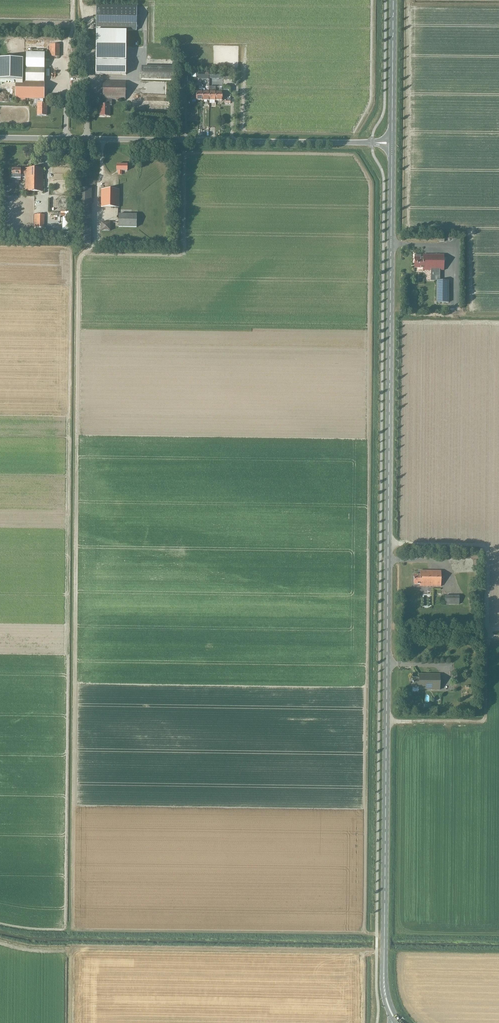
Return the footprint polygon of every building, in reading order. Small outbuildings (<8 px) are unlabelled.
[(96,6),(96,30),(137,30),(137,6),(96,6)] [(96,30),(96,61),(126,62),(126,31),(96,30)] [(58,44),(49,44),(49,57),(60,57),(60,44),(58,44)] [(43,99),(44,99),(44,83),(44,53),(26,53),(26,81),(23,81),(16,81),(16,98),(39,98),(39,103),(38,103),(37,115),(47,115),(47,104),(43,103),(43,99)] [(0,58),(0,79),(16,80),(16,81),(23,81),(23,59),(0,58)] [(126,62),(96,61),(96,74),(126,74),(126,62)] [(142,69),(141,79),(174,80),(174,69),(142,69)] [(125,100),(125,82),(103,82),(103,99),(105,99),(105,104),(100,104),(100,116),(110,116),(110,104),(109,104),(109,99),(125,100)] [(203,100),(203,92),(196,92),(196,96),(192,96),(192,100),(196,100),(203,100)] [(127,170),(127,165),(116,165),(116,170),(118,170),(118,175),(122,175),(122,170),(127,170)] [(43,192),(43,169),(26,168),(26,169),(21,169),(12,169),(12,175),(10,175),(10,179),(11,180),(15,180),(17,178),(21,178),(21,177),(26,177),(26,192),(43,192)] [(119,208),(119,190),(102,189),(101,207),(119,208)] [(137,227),(137,214),(119,214),(118,227),(137,227)] [(45,227),(45,215),(34,215),(34,227),(37,227),(37,230),(44,230),(44,227),(45,227)] [(110,231),(110,223),(101,223),(101,231),(110,231)] [(444,270),(444,255),(423,254),(423,259),(421,259),(421,254),(415,254),(414,268),(423,268),(423,270),(431,270),(440,270),(444,270)] [(440,270),(431,270),(431,281),(436,281),(436,280),(439,280),(440,270)] [(449,280),(439,280),(436,280),(436,281),(436,302),(448,302),(449,280)] [(441,586),(441,571),(420,571),(420,575),(414,574),(414,584),(420,584),(420,586),(441,586)] [(420,590),(420,604),(426,603),(426,598),(428,598),(428,590),(420,590)] [(459,605),(459,595),(445,595),(445,605),(459,605)] [(440,690),(440,675),(419,674),(419,678),(413,678),(413,688),(419,688),(419,689),(440,690)]
